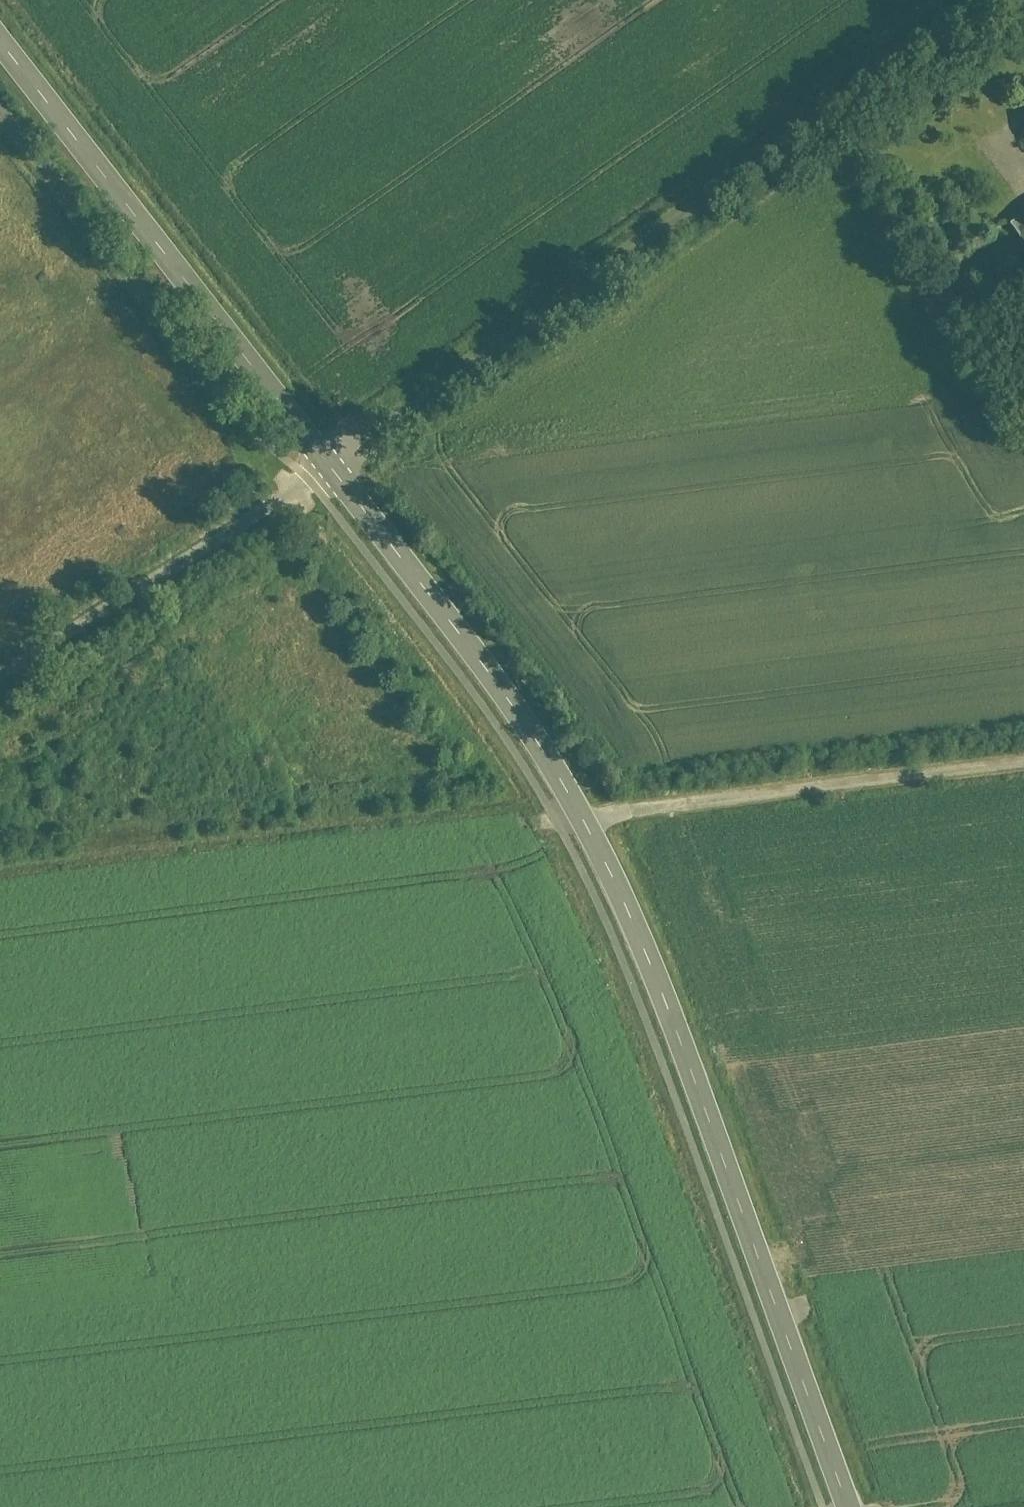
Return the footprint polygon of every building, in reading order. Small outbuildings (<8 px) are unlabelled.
[(1014,206),(1023,221),(1023,200),(1014,206)]
